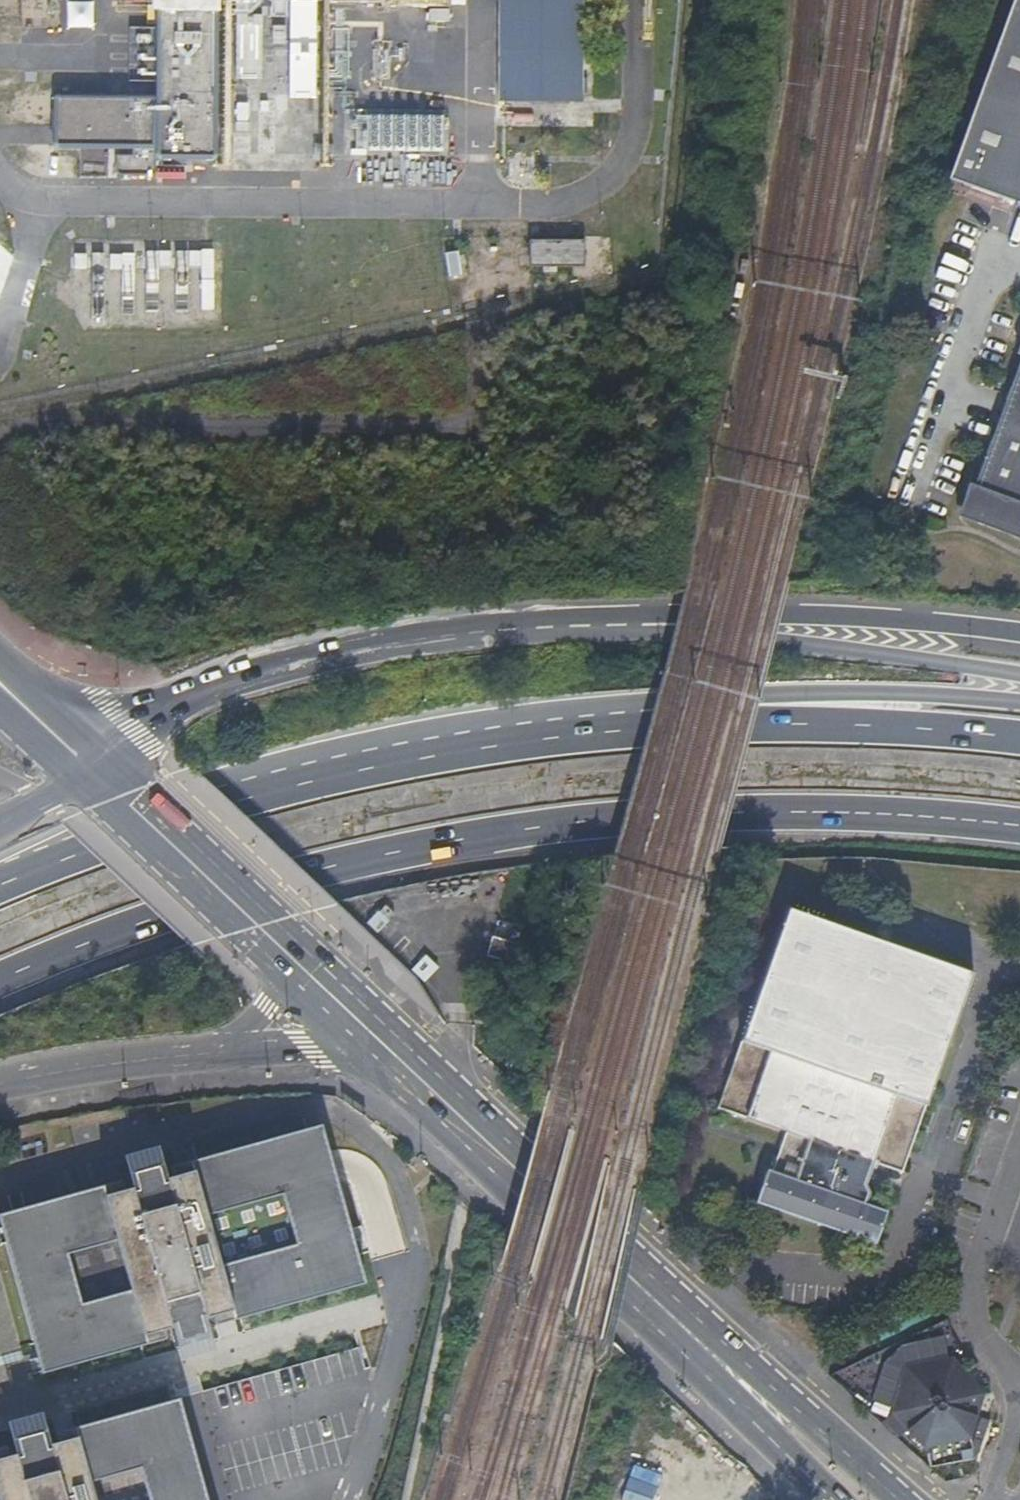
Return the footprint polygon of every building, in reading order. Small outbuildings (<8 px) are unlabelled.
[(56,95),(55,141),(156,144),(157,153),(226,156),(230,10),(244,10),(253,1),(253,0),(154,0),(154,10),(159,10),(158,96),(56,95)] [(271,11),(281,11),(281,0),(272,0),(271,11)] [(496,103),(580,104),(581,0),(497,0),(496,103)] [(950,168),(964,173),(961,180),(1015,200),(1018,191),(1019,192),(1019,0),(1014,0),(950,168)] [(313,1),(287,1),(285,96),(311,97),(313,1)] [(438,7),(419,6),(419,20),(438,21),(438,7)] [(259,15),(234,14),(233,77),(258,78),(259,15)] [(282,26),(271,25),(270,42),(282,42),(282,26)] [(245,100),(232,100),(232,151),(246,151),(246,161),(255,161),(255,152),(271,152),(271,100),(257,100),(256,131),(245,130),(245,100)] [(443,149),(443,111),(350,113),(350,150),(443,149)] [(964,173),(950,168),(948,175),(961,180),(964,173)] [(584,267),(584,262),(585,239),(530,239),(529,267),(584,267)] [(213,249),(73,251),(73,269),(89,269),(90,307),(165,306),(166,309),(214,309),(213,249)] [(1013,351),(1017,352),(969,483),(965,481),(953,512),(1019,537),(1019,331),(1013,351)] [(462,877),(438,882),(444,912),(468,906),(462,877)] [(397,897),(385,900),(389,914),(400,911),(397,897)] [(974,972),(789,907),(745,1036),(720,1108),(737,1114),(788,1132),(774,1171),(770,1169),(758,1202),(838,1230),(867,1240),(877,1244),(888,1211),(876,1207),(865,1203),(868,1192),(864,1184),(873,1162),(887,1167),(904,1173),(974,972)] [(208,1351),(204,1335),(222,1330),(225,1340),(328,1313),(355,1306),(368,1289),(344,1196),(333,1155),(316,1145),(278,1156),(189,1180),(181,1182),(184,1192),(166,1197),(163,1183),(136,1191),(140,1204),(125,1209),(122,1199),(18,1227),(5,1246),(40,1372),(60,1385),(165,1356),(162,1346),(179,1341),(183,1357),(208,1351)] [(921,1448),(929,1446),(937,1474),(974,1464),(967,1436),(973,1434),(985,1387),(948,1348),(898,1363),(885,1410),(921,1448)] [(190,1428),(182,1424),(170,1417),(65,1446),(68,1458),(52,1462),(48,1446),(21,1453),(25,1469),(8,1474),(6,1463),(0,1464),(0,1499),(88,1499),(83,1483),(132,1470),(140,1499),(208,1499),(190,1428)] [(632,1499),(719,1499),(724,1475),(641,1457),(632,1499)]
